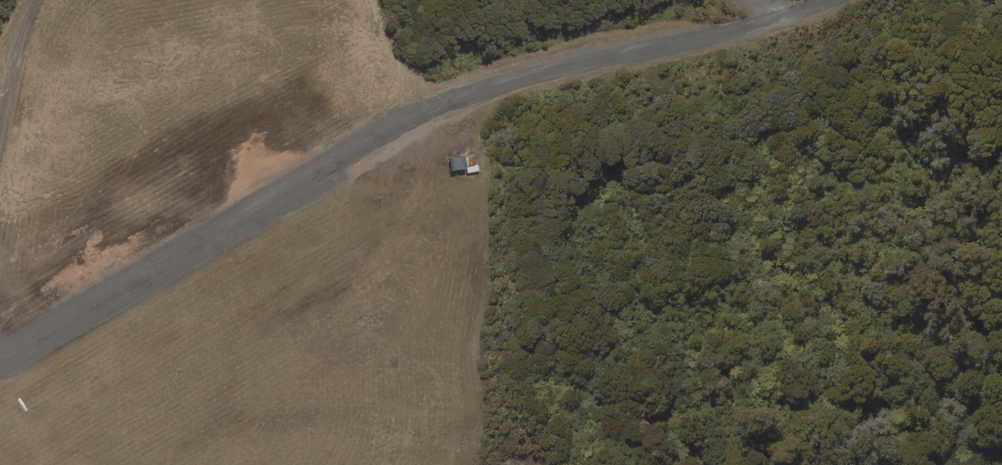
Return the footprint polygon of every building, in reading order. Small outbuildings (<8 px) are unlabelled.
[(474,156),(466,158),(468,173),(479,172),(478,165),(476,166),(474,156)] [(464,158),(451,159),(452,171),(465,170),(464,158)]
